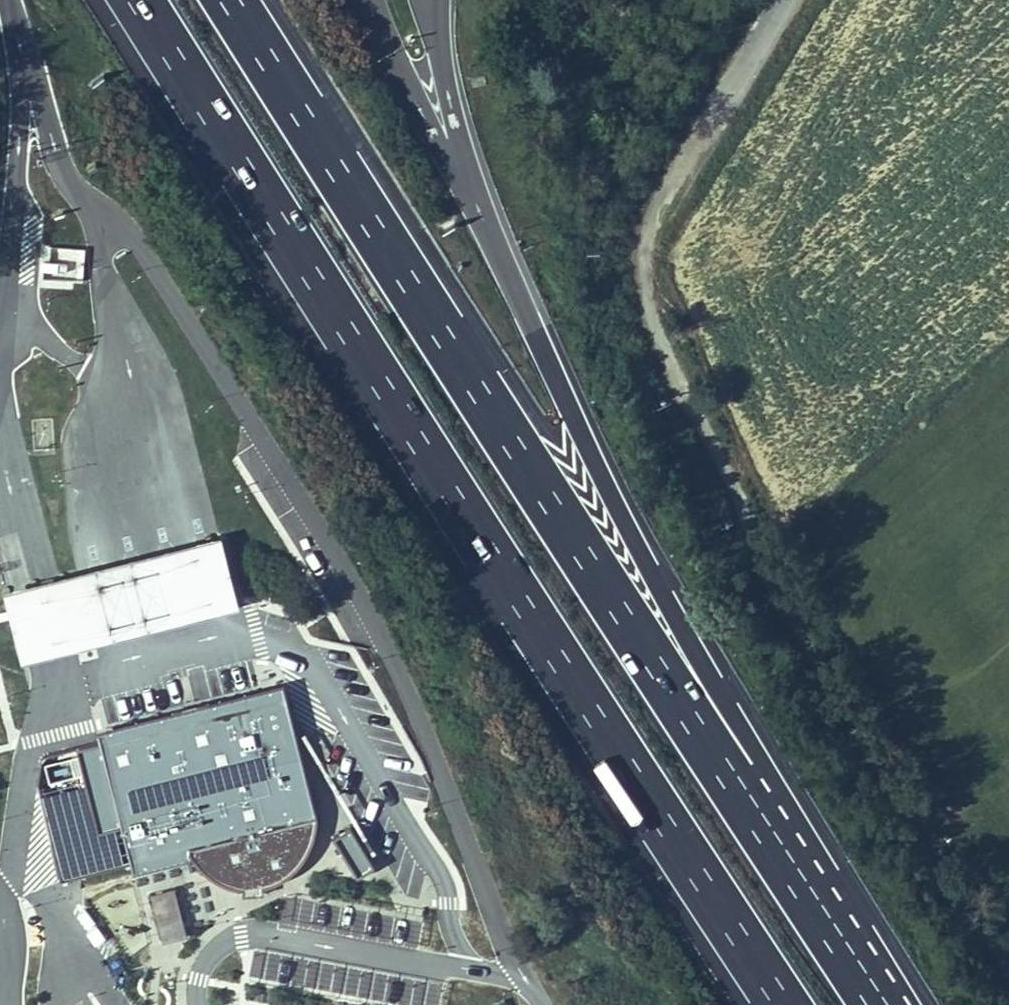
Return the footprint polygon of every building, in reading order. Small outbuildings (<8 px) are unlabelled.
[(224,527),(7,584),(25,656),(243,600),(224,527)] [(191,714),(101,735),(134,874),(318,831),(285,692),(191,714)] [(63,826),(96,817),(77,750),(44,760),(63,826)] [(81,913),(114,972),(127,966),(94,906),(81,913)] [(291,996),(300,990),(310,1004),(322,996),(289,945),(267,960),(291,996)] [(414,975),(403,982),(418,1004),(433,1004),(414,975)]
